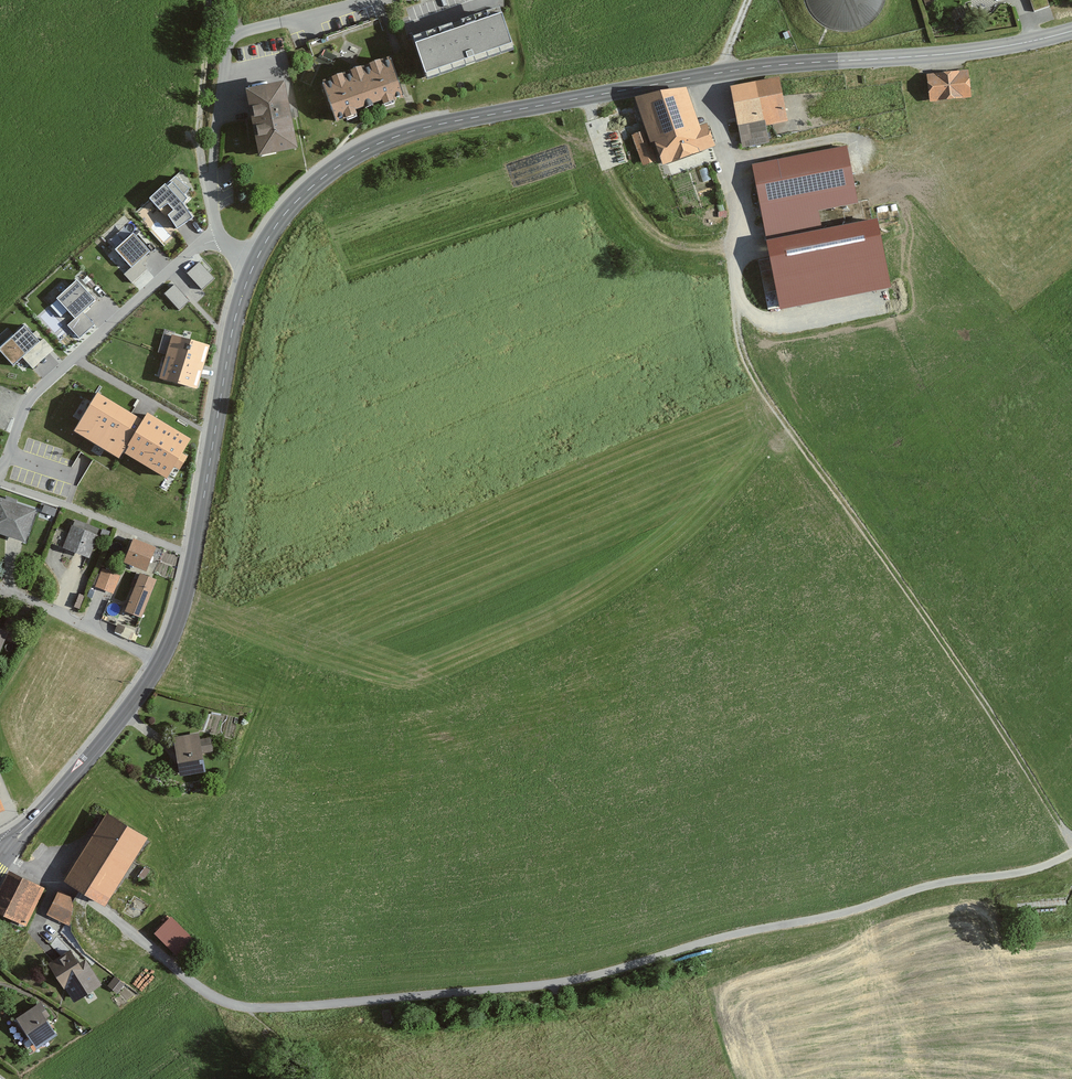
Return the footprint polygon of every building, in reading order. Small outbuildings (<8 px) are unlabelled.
[(875,21),(884,8),(885,0),(803,0),(808,14),(818,25),(832,32),(848,34),(863,30),(875,21)] [(1042,0),(1027,0),(1032,13),(1045,8),(1042,0)] [(415,19),(427,14),(421,2),(410,8),(415,19)] [(501,7),(415,35),(427,72),(513,44),(501,7)] [(396,99),(382,62),(316,87),(330,123),(396,99)] [(966,99),(962,73),(922,78),(925,105),(966,99)] [(782,96),(778,78),(731,88),(743,146),(770,141),(766,125),(772,124),(787,121),(782,96)] [(290,149),(276,85),(237,94),(251,157),(290,149)] [(683,92),(631,101),(642,133),(631,136),(641,167),(655,162),(656,167),(710,149),(703,127),(695,129),(683,92)] [(856,201),(845,147),(753,165),(767,234),(819,224),(816,209),(856,201)] [(190,188),(177,174),(150,199),(177,228),(193,213),(182,202),(188,197),(184,193),(190,188)] [(875,221),(768,241),(781,307),(888,287),(875,221)] [(150,248),(133,230),(115,246),(132,265),(150,248)] [(214,278),(199,262),(187,273),(202,289),(214,278)] [(96,298),(76,277),(57,296),(77,316),(69,324),(80,336),(94,323),(83,311),(96,298)] [(189,301),(174,285),(165,294),(179,310),(189,301)] [(25,322),(0,344),(0,348),(13,363),(21,355),(32,368),(53,349),(43,337),(40,339),(25,322)] [(193,391),(204,347),(167,337),(155,381),(193,391)] [(181,451),(191,436),(148,409),(142,417),(98,389),(74,427),(119,455),(123,448),(166,475),(173,464),(180,468),(188,456),(181,451)] [(0,500),(0,535),(27,544),(37,512),(0,500)] [(55,511),(44,507),(42,514),(53,518),(55,511)] [(100,530),(77,521),(66,548),(90,557),(100,530)] [(159,549),(136,540),(127,564),(150,572),(159,549)] [(120,576),(102,570),(96,586),(114,593),(120,576)] [(159,581),(142,574),(127,611),(144,617),(159,581)] [(117,633),(130,636),(133,629),(119,625),(117,633)] [(0,629),(0,650),(8,633),(0,629)] [(195,733),(169,739),(177,778),(203,772),(199,756),(210,754),(206,738),(197,740),(195,733)] [(107,811),(67,877),(107,901),(148,835),(107,811)] [(12,874),(0,898),(0,910),(25,922),(42,888),(12,874)] [(71,898),(58,891),(49,912),(69,923),(71,898)] [(194,946),(168,920),(152,936),(177,962),(194,946)] [(99,985),(81,959),(73,964),(65,951),(45,965),(71,1004),(99,985)] [(123,987),(114,979),(106,989),(115,996),(123,987)] [(46,1017),(37,1004),(13,1019),(33,1050),(53,1037),(42,1019),(46,1017)]
